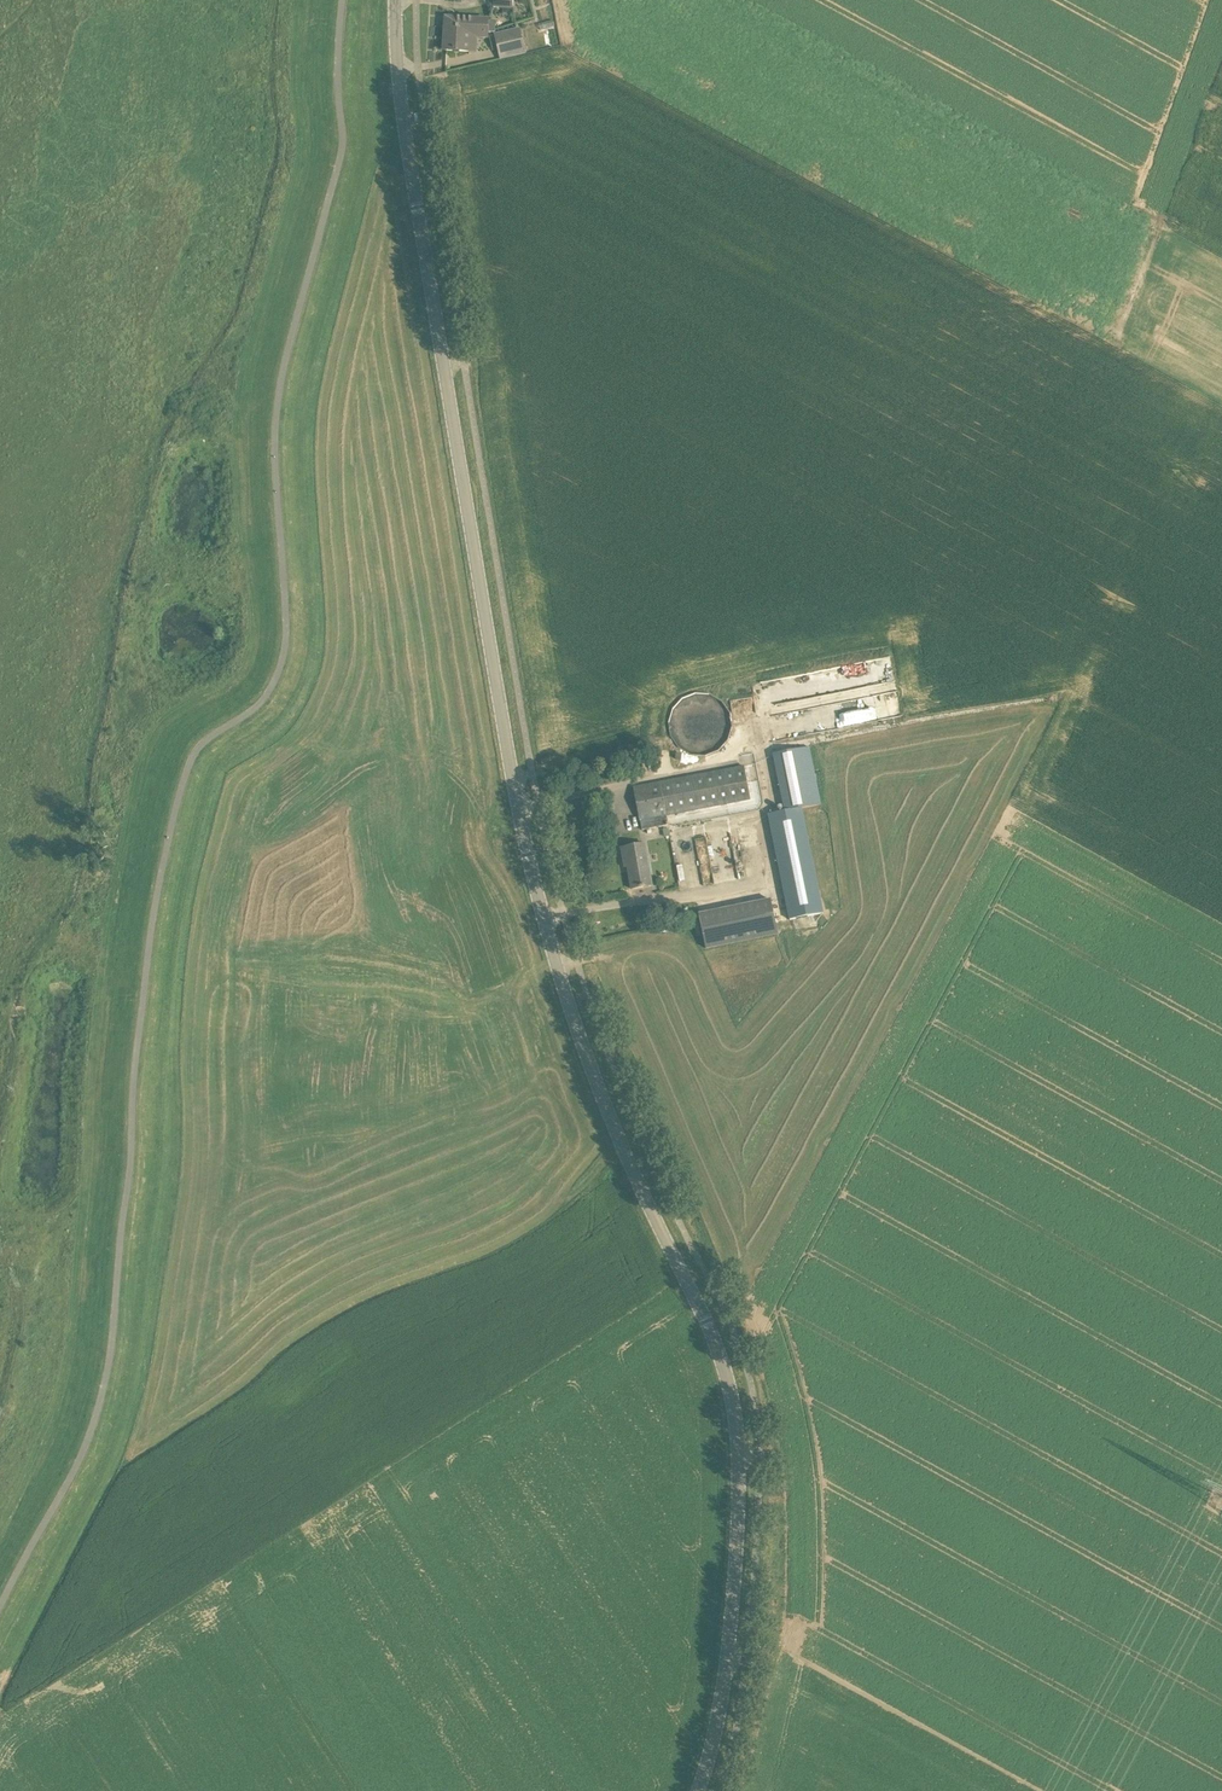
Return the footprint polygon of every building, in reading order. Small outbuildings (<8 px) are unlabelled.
[(513,0),(494,0),(494,7),(503,8),(502,14),(511,15),(512,9),(513,9),(513,0)] [(446,27),(462,28),(461,31),(488,32),(494,33),(495,22),(489,22),(489,20),(447,17),(446,27)] [(488,32),(461,31),(462,28),(446,27),(445,50),(476,52),(477,38),(488,39),(488,32)] [(498,50),(501,60),(526,54),(520,29),(495,35),(495,37),(490,38),(493,51),(498,50)] [(866,722),(901,715),(891,660),(840,669),(842,679),(835,680),(837,694),(834,694),(835,701),(861,696),(866,722)] [(755,697),(731,698),(733,714),(756,713),(755,697)] [(773,754),(784,812),(802,808),(821,805),(810,747),(773,754)] [(669,825),(667,815),(750,799),(744,766),(634,787),(640,821),(642,830),(669,825)] [(824,915),(802,808),(784,812),(768,815),(789,922),(824,915)] [(706,837),(695,839),(703,880),(714,878),(715,883),(739,878),(733,846),(709,850),(706,837)] [(621,848),(625,867),(628,867),(632,889),(653,886),(646,844),(621,848)] [(771,900),(699,915),(706,949),(778,934),(771,900)]
